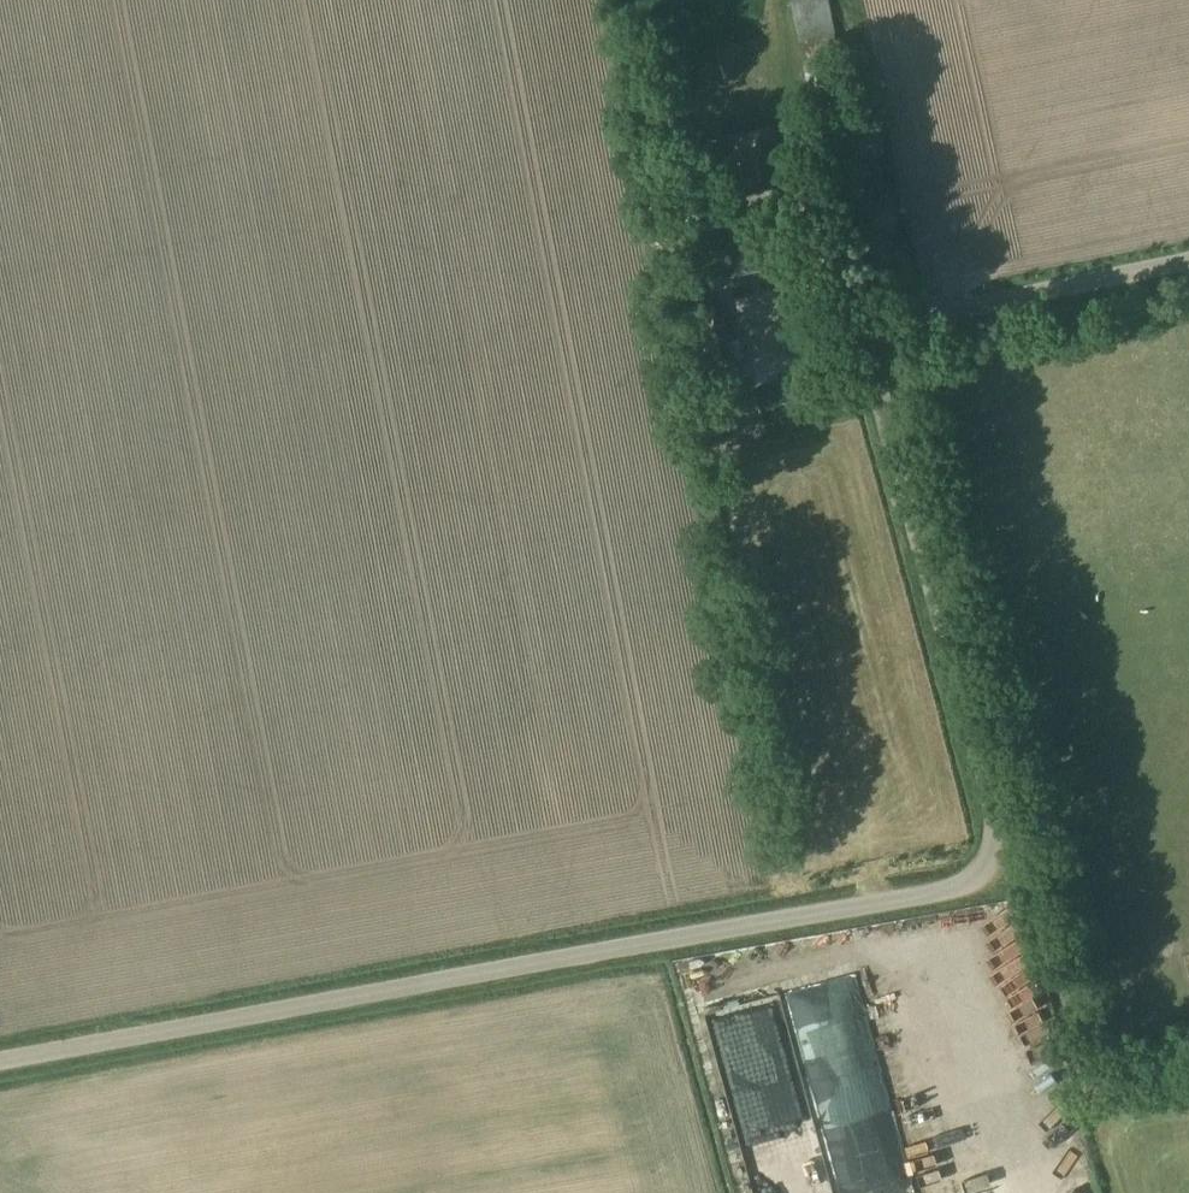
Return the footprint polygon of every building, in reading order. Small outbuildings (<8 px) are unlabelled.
[(794,12),(805,60),(839,54),(833,32),(836,32),(830,3),(821,5),(821,0),(792,0),(793,2),(797,1),(798,11),(794,12)] [(791,179),(780,126),(732,136),(743,188),(791,179)] [(720,303),(713,304),(705,256),(725,253),(726,254),(767,245),(761,220),(720,229),(695,233),(698,258),(691,260),(698,292),(696,292),(700,307),(704,306),(716,364),(731,359),(720,303)]
